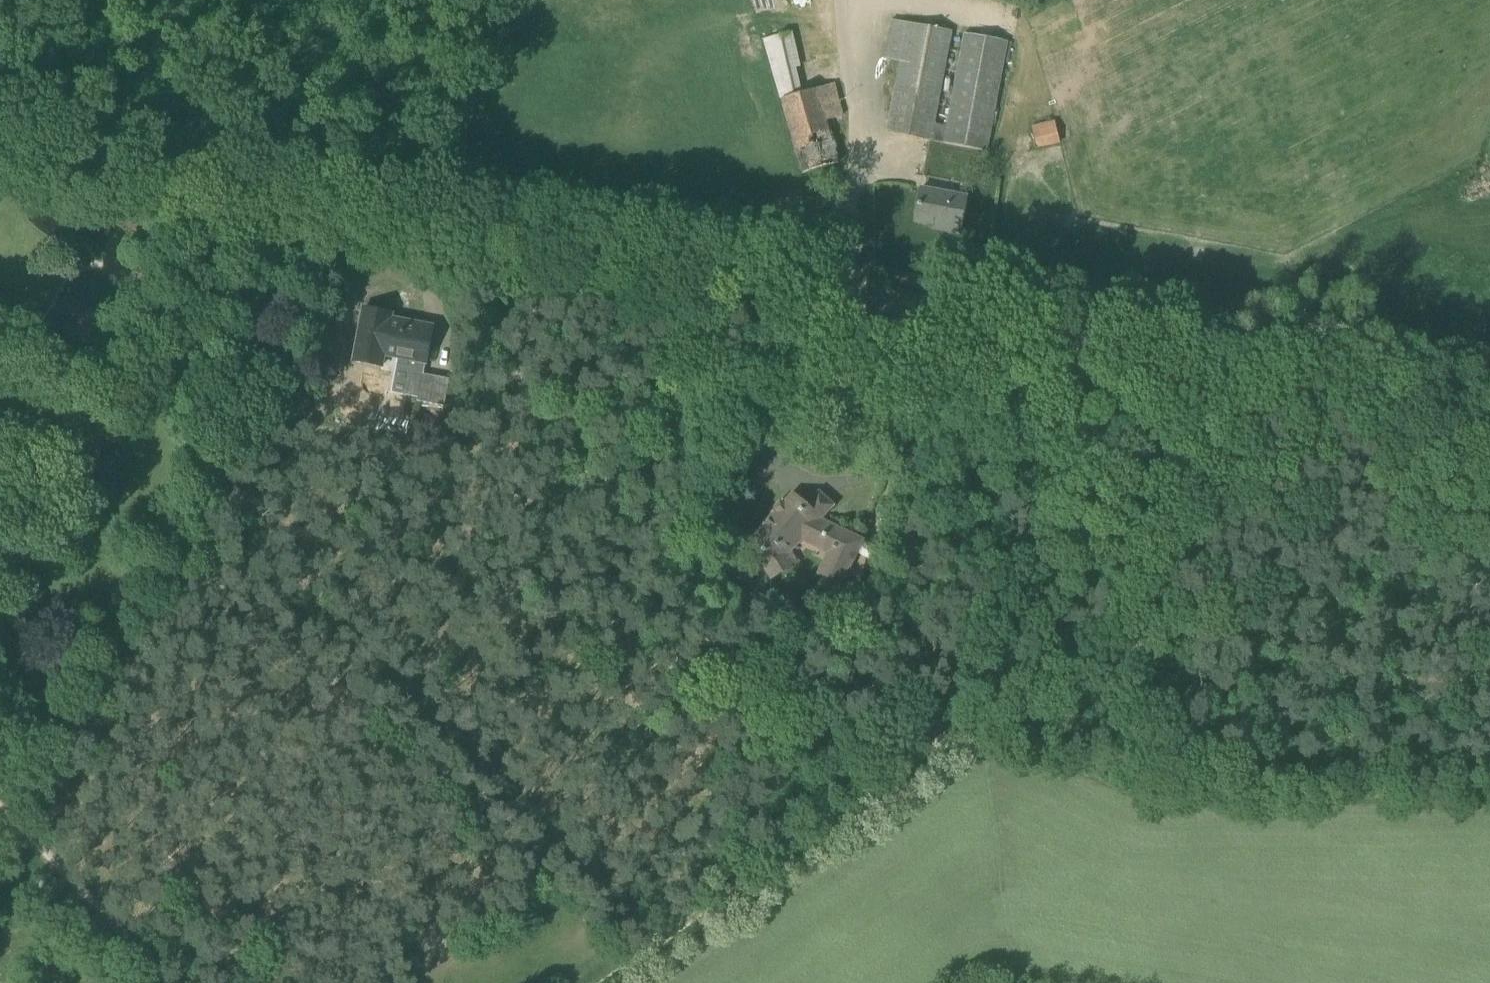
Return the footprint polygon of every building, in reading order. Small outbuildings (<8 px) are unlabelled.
[(936,124),(954,31),(893,19),(885,59),(901,62),(888,131),(942,141),(987,150),(1008,40),(963,31),(945,125),(936,124)] [(766,38),(803,174),(838,163),(822,122),(843,115),(839,83),(802,93),(796,67),(802,66),(792,30),(766,38)] [(1061,142),(1056,119),(1032,125),(1037,148),(1061,142)] [(960,233),(967,197),(921,188),(915,220),(945,226),(944,230),(960,233)] [(364,308),(354,361),(382,366),(384,354),(398,357),(414,359),(426,362),(433,327),(432,327),(431,332),(418,330),(419,324),(391,319),(392,313),(364,308)] [(411,371),(407,395),(419,397),(418,401),(445,406),(450,378),(424,374),(411,371)] [(435,426),(424,424),(422,435),(433,437),(435,426)] [(819,519),(793,495),(750,542),(758,548),(754,552),(760,558),(773,578),(796,562),(789,552),(802,538),(830,552),(821,572),(842,582),(863,541),(819,519)]
